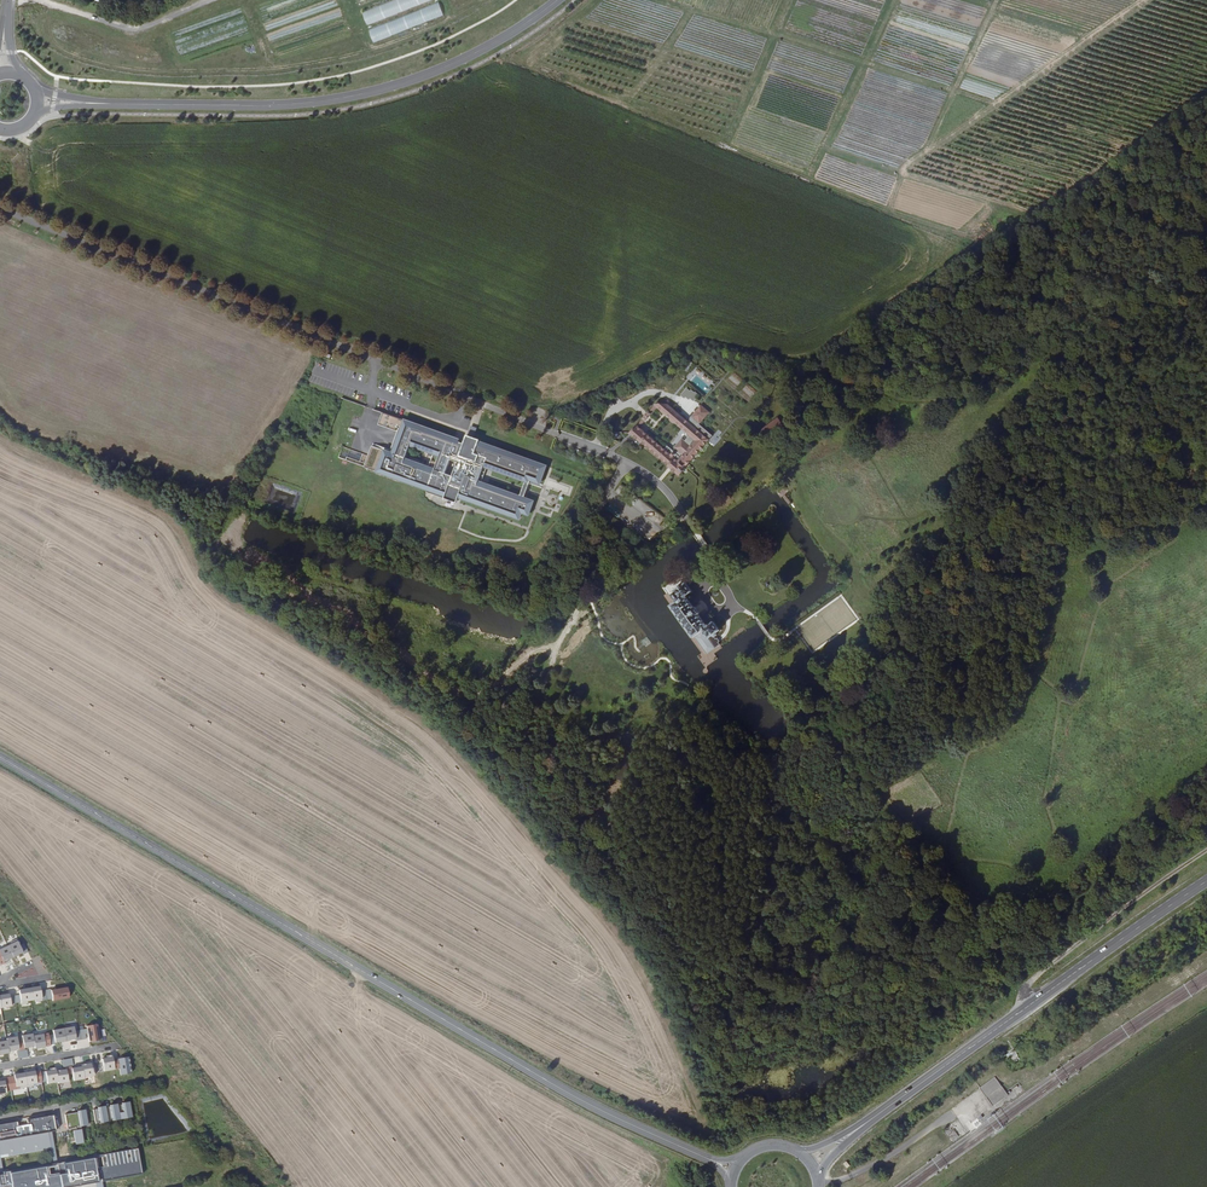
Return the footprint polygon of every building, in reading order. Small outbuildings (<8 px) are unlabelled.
[(361,11),(366,24),(434,0),(392,0),(361,11)] [(372,41),(443,17),(439,4),(368,28),(372,41)] [(684,368),(689,372),(695,365),(689,361),(684,368)] [(686,377),(706,394),(715,383),(695,366),(686,377)] [(681,394),(693,402),(699,395),(686,386),(681,394)] [(692,421),(670,402),(656,403),(656,404),(696,439),(690,445),(697,451),(713,433),(699,420),(692,421)] [(445,503),(456,507),(458,501),(520,523),(522,516),(528,518),(534,503),(478,483),(483,470),(529,486),(530,483),(539,487),(547,466),(467,438),(465,443),(403,421),(391,454),(371,447),(364,469),(383,476),(383,478),(446,500),(445,503)] [(781,421),(766,432),(773,441),(788,431),(781,421)] [(639,423),(630,432),(641,442),(642,440),(669,463),(668,465),(679,475),(688,464),(687,463),(693,456),(686,450),(685,451),(659,429),(654,435),(639,423)] [(693,456),(697,451),(690,445),(686,450),(693,456)] [(694,638),(696,636),(705,631),(710,639),(715,635),(717,637),(720,636),(718,633),(722,631),(715,622),(710,625),(702,614),(697,607),(697,606),(694,601),(698,599),(687,583),(683,586),(680,583),(677,585),(679,588),(674,591),(676,594),(672,596),(676,602),(674,603),(671,606),(694,638)] [(17,941),(8,946),(13,957),(23,953),(17,941)] [(13,957),(8,946),(0,950),(0,954),(4,962),(13,957)] [(40,986),(29,988),(31,1000),(36,999),(37,1001),(42,1000),(40,986)] [(51,990),(53,1000),(69,998),(67,987),(51,990)] [(26,1001),(31,1000),(29,988),(19,989),(21,1004),(26,1003),(26,1001)] [(0,995),(0,1007),(0,1008),(10,1006),(8,993),(0,995)] [(96,1025),(87,1026),(90,1042),(99,1040),(96,1025)] [(74,1027),(53,1030),(55,1042),(76,1039),(74,1027)] [(34,1048),(44,1046),(42,1034),(33,1036),(33,1034),(23,1035),(25,1048),(34,1047),(34,1048)] [(6,1038),(6,1040),(8,1051),(18,1049),(19,1051),(21,1050),(20,1043),(18,1044),(16,1037),(6,1038)] [(8,1051),(6,1040),(0,1042),(0,1054),(9,1053),(8,1051)] [(44,1046),(46,1055),(56,1053),(55,1044),(44,1046)] [(104,1071),(114,1069),(113,1060),(112,1055),(107,1056),(107,1058),(102,1059),(104,1071)] [(128,1057),(113,1060),(114,1069),(120,1068),(121,1075),(131,1073),(128,1057)] [(82,1067),(84,1077),(94,1076),(92,1063),(82,1065),(82,1067)] [(84,1077),(82,1067),(72,1068),(74,1081),(84,1079),(84,1077)] [(47,1084),(58,1082),(56,1071),(55,1068),(50,1069),(50,1070),(45,1071),(47,1084)] [(66,1069),(56,1071),(58,1082),(58,1084),(68,1082),(66,1069)] [(35,1071),(24,1073),(27,1087),(32,1086),(32,1084),(37,1083),(35,1071)] [(21,1088),(27,1087),(24,1073),(14,1074),(16,1087),(20,1086),(21,1088)] [(981,1088),(985,1093),(1000,1083),(996,1077),(981,1088)] [(1000,1083),(985,1093),(994,1106),(1009,1095),(1000,1083)] [(93,1109),(95,1124),(132,1117),(129,1101),(121,1103),(122,1104),(117,1105),(117,1104),(109,1105),(110,1106),(105,1107),(105,1106),(97,1107),(98,1108),(93,1109)] [(65,1114),(67,1129),(88,1125),(85,1109),(77,1111),(77,1112),(65,1114)] [(26,1120),(27,1124),(17,1126),(17,1121),(0,1125),(0,1158),(50,1148),(47,1132),(51,1132),(55,1131),(53,1115),(26,1120)] [(970,1131),(974,1129),(970,1121),(965,1123),(970,1131)] [(80,1126),(75,1127),(76,1130),(73,1131),(75,1144),(83,1143),(80,1126)] [(53,1163),(57,1162),(51,1132),(47,1132),(50,1148),(53,1163)] [(57,1186),(61,1186),(70,1186),(95,1182),(94,1180),(101,1178),(102,1181),(142,1174),(137,1148),(101,1155),(103,1167),(95,1168),(93,1156),(2,1172),(5,1185),(0,1185),(0,1186),(57,1186)] [(94,1180),(95,1182),(96,1186),(102,1186),(102,1181),(101,1178),(94,1180)]
